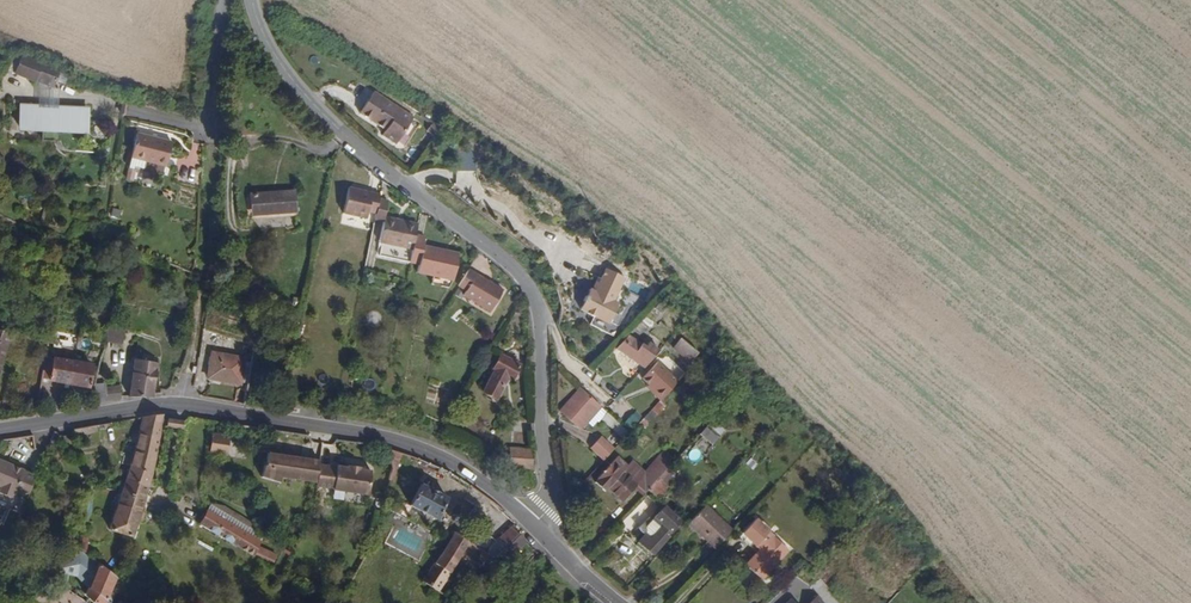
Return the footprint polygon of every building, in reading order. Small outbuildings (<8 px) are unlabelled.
[(57,81),(61,72),(21,58),(14,76),(35,83),(36,81),(45,85),(55,88),(57,81)] [(58,108),(59,81),(57,81),(55,88),(45,85),(45,107),(58,108)] [(382,134),(398,144),(416,116),(402,108),(405,104),(379,87),(362,112),(387,127),(382,134)] [(86,132),(87,109),(58,108),(45,107),(20,106),(20,130),(86,132)] [(167,166),(173,140),(138,132),(132,158),(167,166)] [(381,193),(349,186),(344,212),(369,218),(370,212),(377,213),(381,198),(381,193)] [(296,189),(258,192),(251,192),(253,216),(257,216),(298,214),(296,189)] [(390,200),(381,198),(377,213),(376,218),(384,220),(377,254),(410,261),(415,234),(418,221),(387,214),(390,200)] [(427,236),(415,234),(410,261),(419,263),(417,273),(433,276),(446,279),(455,281),(461,251),(426,243),(427,236)] [(620,302),(614,299),(626,278),(606,267),(594,289),(589,287),(578,307),(594,315),(589,323),(613,336),(623,316),(615,312),(620,302)] [(490,280),(470,268),(461,283),(467,287),(463,293),(477,301),(490,280)] [(504,289),(490,280),(477,301),(491,310),(504,289)] [(272,301),(274,289),(264,287),(262,300),(272,301)] [(107,342),(123,346),(127,329),(111,325),(107,342)] [(12,334),(0,330),(0,374),(12,334)] [(615,349),(646,367),(662,349),(651,341),(647,345),(629,335),(615,349)] [(682,337),(673,347),(692,363),(701,352),(682,337)] [(207,381),(248,387),(251,365),(244,364),(245,355),(212,350),(207,381)] [(483,391),(499,400),(511,379),(514,381),(523,365),(501,353),(492,369),(495,370),(483,391)] [(53,361),(50,381),(70,384),(92,388),(96,363),(90,362),(83,361),(73,359),(68,358),(54,356),(53,361)] [(42,380),(50,381),(53,361),(45,359),(42,380)] [(129,395),(129,397),(154,396),(154,394),(158,363),(146,361),(140,360),(134,359),(129,395)] [(658,361),(642,379),(652,388),(651,392),(660,400),(679,381),(658,361)] [(121,395),(121,385),(107,387),(107,383),(96,384),(95,402),(121,399),(121,395)] [(581,387),(559,409),(580,430),(603,408),(581,387)] [(666,405),(660,400),(639,424),(645,429),(662,410),(666,405)] [(617,404),(611,409),(631,429),(637,423),(617,404)] [(151,486),(165,414),(145,417),(126,479),(151,486)] [(177,419),(169,418),(168,427),(176,428),(184,429),(185,420),(177,419)] [(98,425),(75,430),(76,435),(99,431),(98,425)] [(714,445),(720,437),(707,426),(700,434),(708,441),(714,445)] [(212,433),(211,450),(229,451),(230,435),(212,433)] [(602,436),(590,448),(604,461),(616,448),(602,436)] [(510,448),(510,468),(532,468),(532,448),(510,448)] [(268,451),(266,465),(261,464),(259,479),(278,482),(279,477),(317,482),(321,459),(268,451)] [(628,465),(618,456),(597,479),(614,495),(622,503),(637,487),(644,494),(649,489),(670,466),(675,461),(664,451),(645,471),(633,460),(628,465)] [(1,486),(0,488),(0,493),(14,499),(16,492),(29,497),(38,475),(36,474),(0,460),(0,486),(1,486)] [(335,490),(372,494),(374,474),(374,469),(320,464),(318,485),(335,486),(335,490)] [(657,497),(660,499),(681,476),(670,466),(649,489),(651,491),(657,497)] [(109,531),(135,538),(143,512),(151,486),(126,479),(122,492),(109,531)] [(412,504),(443,520),(453,500),(423,484),(412,504)] [(686,523),(666,505),(654,518),(664,527),(673,536),(686,523)] [(239,513),(231,508),(218,506),(217,507),(236,518),(239,513)] [(732,529),(707,506),(690,525),(715,548),(732,529)] [(236,518),(217,507),(215,512),(233,523),(236,518)] [(215,512),(209,509),(199,523),(255,555),(275,564),(279,555),(260,546),(263,540),(259,538),(245,530),(233,523),(215,512)] [(251,520),(239,513),(236,518),(248,526),(251,520)] [(757,547),(772,531),(758,517),(742,532),(757,547)] [(248,526),(236,518),(233,523),(245,530),(248,526)] [(643,529),(647,533),(653,539),(664,527),(654,518),(643,529)] [(264,528),(251,520),(248,526),(261,533),(264,528)] [(509,545),(521,534),(513,525),(501,536),(509,545)] [(261,533),(248,526),(245,530),(259,538),(261,533)] [(451,536),(455,531),(449,527),(445,532),(451,536)] [(495,540),(476,527),(468,538),(478,545),(480,546),(487,551),(495,540)] [(673,536),(664,527),(653,539),(647,533),(640,540),(655,555),(673,536)] [(460,533),(458,531),(450,542),(424,582),(441,593),(446,585),(455,591),(458,586),(448,579),(471,545),(476,549),(478,545),(468,538),(466,537),(460,533)] [(793,551),(772,531),(757,547),(744,560),(764,580),(793,551)] [(518,555),(530,543),(521,534),(509,545),(518,555)] [(484,559),(489,552),(487,551),(480,546),(476,553),(484,559)] [(60,554),(52,565),(52,574),(76,576),(88,588),(91,585),(99,566),(89,559),(88,556),(83,551),(77,550),(60,554)] [(91,585),(111,600),(120,578),(100,563),(99,566),(91,585)] [(487,591),(499,573),(492,569),(487,576),(484,574),(477,584),(487,591)] [(91,585),(88,588),(83,594),(95,602),(108,602),(109,602),(111,600),(91,585)]
